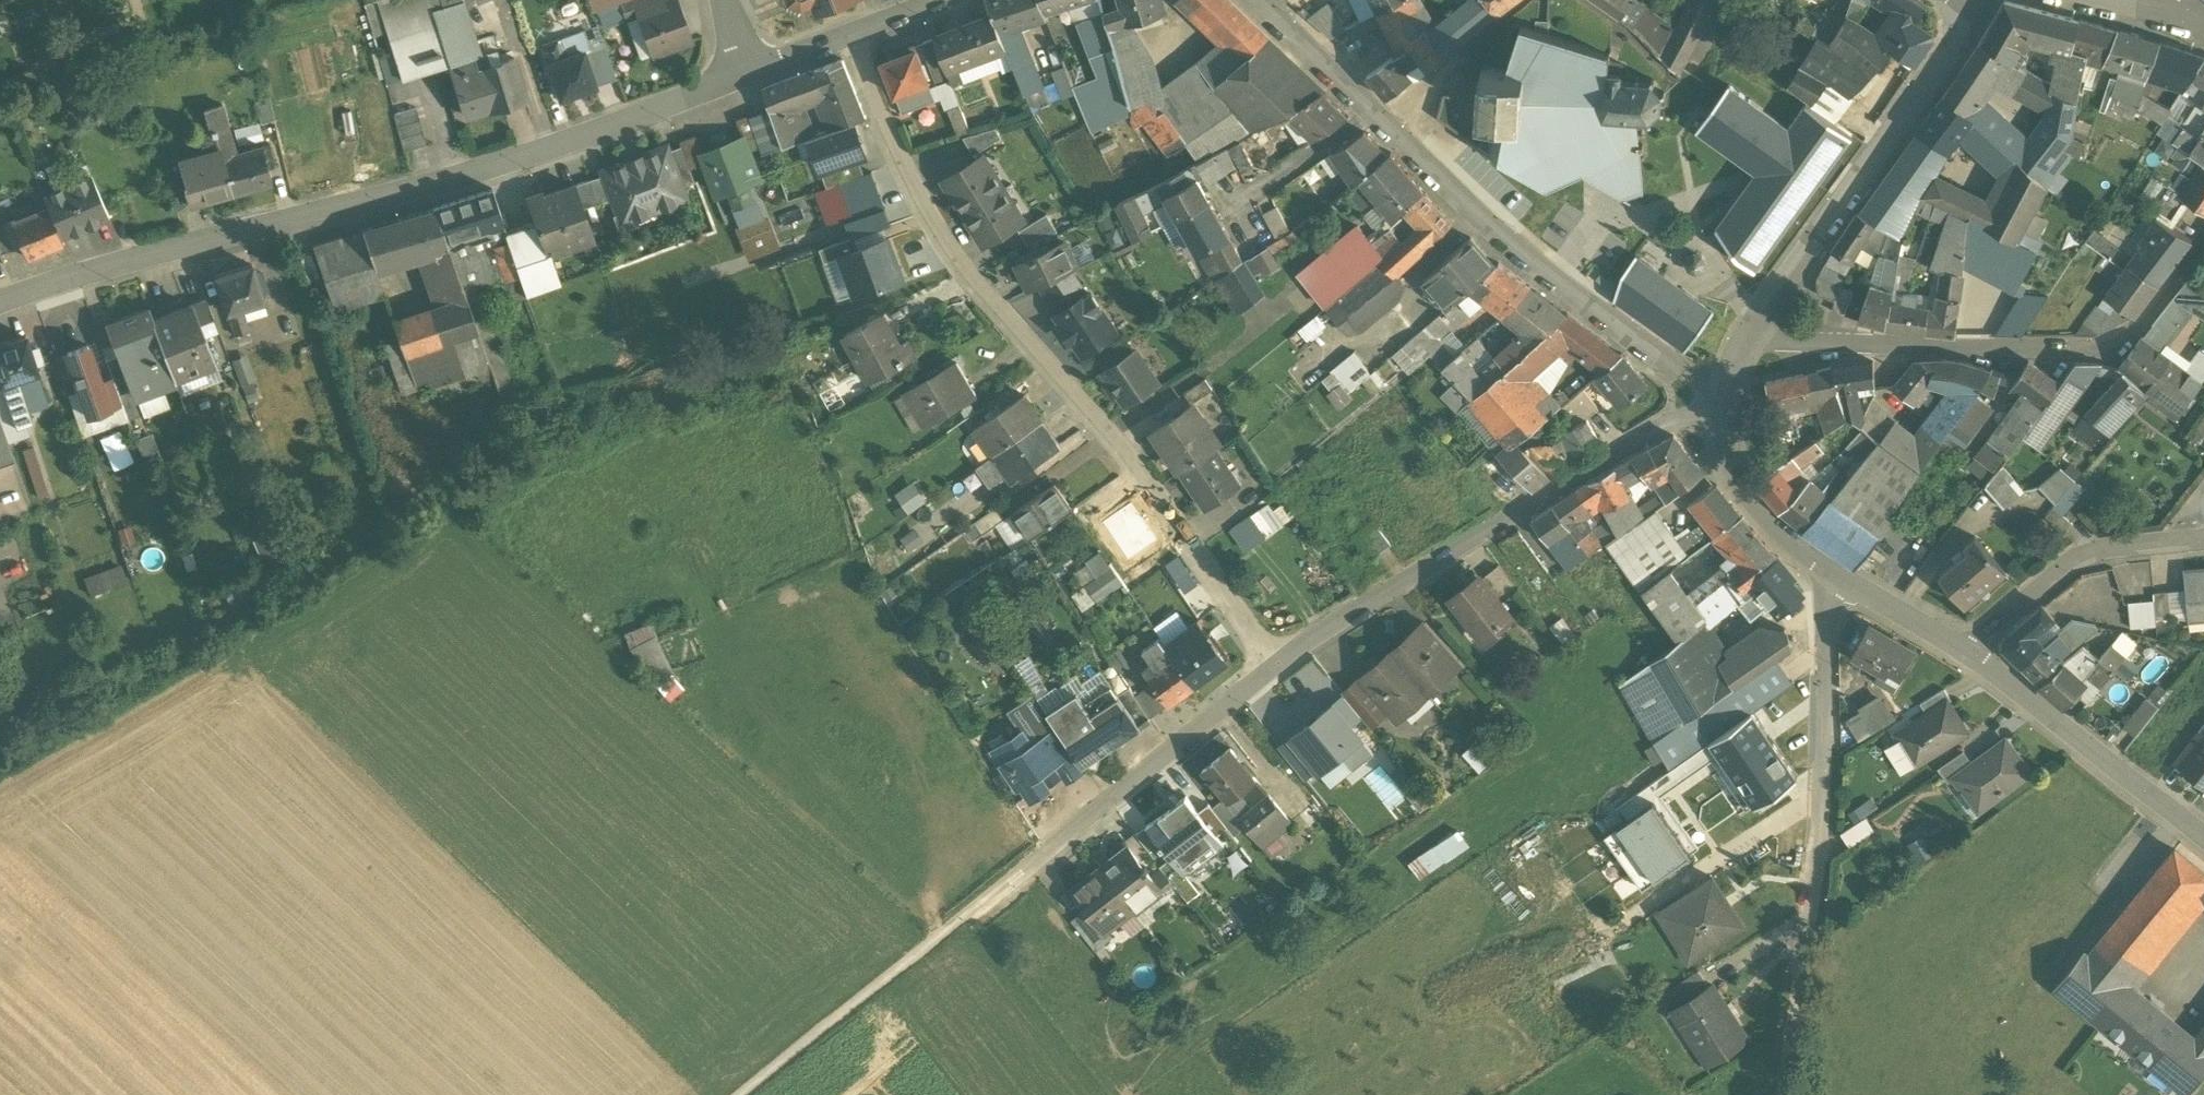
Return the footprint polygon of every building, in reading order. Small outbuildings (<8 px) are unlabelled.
[(378,0),(376,0),(363,4),(387,85),(402,80),(378,0)] [(402,80),(450,65),(432,10),(443,7),(441,0),(378,0),(402,80)] [(594,12),(628,0),(590,0),(594,12)] [(620,5),(625,19),(639,14),(639,13),(661,5),(660,0),(633,0),(620,5)] [(639,13),(639,14),(653,53),(690,40),(676,0),(674,0),(661,5),(639,13)] [(790,2),(802,7),(812,2),(817,14),(852,0),(790,0),(790,2)] [(993,19),(1000,36),(1019,29),(1030,25),(1031,26),(1046,21),(1043,16),(1037,0),(986,0),(993,19)] [(1043,16),(1088,2),(1094,0),(1037,0),(1043,16)] [(1100,0),(1094,0),(1088,2),(1094,19),(1103,15),(1104,15),(1100,0)] [(1103,15),(1109,30),(1161,17),(1157,0),(1119,0),(1121,9),(1104,15),(1103,15)] [(1222,0),(1182,0),(1228,44),(1246,62),(1268,44),(1222,0)] [(1349,1),(1362,24),(1377,15),(1403,0),(1354,0),(1349,1)] [(1377,15),(1390,38),(1399,55),(1407,50),(1430,32),(1420,14),(1413,0),(1403,0),(1377,15)] [(1452,15),(1465,32),(1469,29),(1474,35),(1496,17),(1484,0),(1472,0),(1452,15)] [(1496,17),(1518,0),(1484,0),(1496,17)] [(1598,5),(1610,13),(1620,0),(1602,0),(1598,5)] [(1610,13),(1619,20),(1634,2),(1632,0),(1620,0),(1610,13)] [(1660,59),(1677,77),(1716,7),(1719,0),(1692,0),(1660,59)] [(1889,6),(1900,14),(1915,24),(1927,5),(1920,0),(1878,0),(1889,6)] [(443,7),(432,10),(450,65),(467,118),(489,111),(489,112),(527,100),(514,58),(477,70),(473,58),(480,55),(464,8),(462,1),(443,7)] [(1673,30),(1634,2),(1619,20),(1638,36),(1658,57),(1673,30)] [(2034,11),(2003,3),(1991,26),(1978,45),(2011,64),(2024,42),(2034,11)] [(1328,6),(1307,22),(1330,42),(1345,33),(1328,6)] [(2079,24),(2034,11),(2024,42),(2059,51),(2073,54),(2079,24)] [(1844,22),(1828,14),(1817,38),(1831,46),(1844,22)] [(1915,24),(1900,14),(1876,44),(1890,54),(1903,38),(1915,24)] [(1109,30),(1103,15),(1094,19),(1085,23),(1089,36),(1097,56),(1116,49),(1115,48),(1109,30)] [(1362,24),(1355,27),(1368,50),(1390,38),(1377,15),(1362,24)] [(1452,15),(1435,28),(1455,50),(1470,38),(1465,32),(1452,15)] [(1000,36),(993,19),(934,42),(945,70),(947,75),(1006,52),(1000,36)] [(1844,22),(1831,46),(1846,55),(1861,33),(1862,30),(1854,25),(1846,20),(1844,22)] [(1492,114),(1489,156),(1542,192),(1546,193),(1550,193),(1584,177),(1623,202),(1643,195),(1639,151),(1643,151),(1643,145),(1639,146),(1639,140),(1636,137),(1637,120),(1647,121),(1649,126),(1652,124),(1650,120),(1659,111),(1663,114),(1665,111),(1660,108),(1661,97),(1665,95),(1664,92),(1659,93),(1652,85),(1654,80),(1651,79),(1649,83),(1639,82),(1639,77),(1636,77),(1635,82),(1622,81),(1622,76),(1625,74),(1627,72),(1628,69),(1627,65),(1625,63),(1623,62),(1548,37),(1549,23),(1535,22),(1535,32),(1521,27),(1508,64),(1507,70),(1481,68),(1478,113),(1492,114)] [(1915,24),(1903,38),(1925,53),(1934,41),(1933,35),(1915,24)] [(2117,35),(2079,24),(2073,54),(2087,58),(2105,62),(2117,35)] [(1430,32),(1407,50),(1419,64),(1427,74),(1455,50),(1435,28),(1430,32)] [(1019,29),(1000,36),(1006,52),(1007,55),(1024,48),(1025,48),(1019,29)] [(1474,35),(1469,29),(1465,32),(1470,38),(1474,35)] [(581,30),(557,39),(564,58),(583,51),(588,49),(581,30)] [(1876,44),(1872,41),(1861,33),(1846,55),(1828,85),(1850,98),(1871,77),(1890,54),(1876,44)] [(2160,48),(2117,35),(2105,62),(2104,67),(2148,81),(2160,48)] [(1831,46),(1817,38),(1799,67),(1828,85),(1846,55),(1831,46)] [(557,39),(540,45),(547,64),(564,58),(557,39)] [(934,42),(920,47),(930,75),(945,70),(934,42)] [(588,49),(583,51),(595,86),(616,78),(604,43),(588,49)] [(1324,95),(1268,44),(1246,62),(1235,72),(1215,89),(1233,113),(1186,145),(1187,146),(1200,164),(1292,113),(1324,95)] [(1246,62),(1228,44),(1216,53),(1235,72),(1246,62)] [(1150,78),(1130,53),(1122,45),(1115,48),(1116,49),(1124,82),(1129,99),(1132,109),(1153,102),(1159,97),(1158,95),(1150,78)] [(2011,64),(1978,45),(1952,84),(1979,102),(1986,86),(1990,83),(2013,93),(2025,73),(2011,64)] [(1024,48),(1007,55),(1024,95),(1041,89),(1024,48)] [(2203,62),(2160,48),(2148,81),(2184,93),(2203,62)] [(913,49),(898,55),(900,60),(882,67),(895,100),(927,87),(913,49)] [(1071,66),(1065,69),(1078,101),(1124,82),(1116,49),(1097,56),(1071,66)] [(1399,55),(1393,60),(1405,73),(1419,64),(1407,50),(1399,55)] [(564,58),(547,64),(560,99),(595,86),(583,51),(564,58)] [(2073,54),(2059,51),(2050,87),(2048,94),(2077,105),(2079,92),(2087,58),(2073,54)] [(1235,72),(1216,53),(1198,67),(1208,80),(1215,89),(1235,72)] [(1069,60),(1062,62),(1065,69),(1071,66),(1069,60)] [(1393,60),(1366,79),(1386,102),(1413,82),(1405,73),(1393,60)] [(842,62),(815,72),(828,104),(833,118),(860,107),(842,62)] [(2203,62),(2184,93),(2203,103),(2203,102),(2203,63),(2203,62)] [(1198,67),(1190,72),(1158,95),(1159,97),(1153,102),(1132,109),(1131,125),(1134,131),(1144,124),(1162,114),(1208,80),(1198,67)] [(1828,85),(1799,67),(1787,88),(1812,107),(1828,85)] [(945,70),(930,75),(936,91),(951,86),(947,75),(945,70)] [(815,72),(781,86),(792,113),(821,101),(823,106),(828,104),(815,72)] [(2013,93),(2011,97),(2044,116),(2048,94),(2050,87),(2025,73),(2013,93)] [(1215,89),(1208,80),(1162,114),(1186,145),(1233,113),(1215,89)] [(1124,82),(1078,101),(1084,117),(1129,99),(1124,82)] [(2145,91),(2117,82),(2111,99),(2138,109),(2145,91)] [(1737,259),(1755,272),(1853,136),(1805,103),(1788,127),(1728,84),(1695,131),(1752,172),(1755,175),(1716,230),(1737,259)] [(1979,102),(1952,84),(1943,98),(1968,119),(1969,119),(1979,103),(1979,102)] [(781,86),(763,93),(772,121),(785,115),(792,113),(781,86)] [(927,87),(895,100),(902,119),(935,106),(927,87)] [(2077,105),(2048,94),(2044,116),(2045,116),(2045,122),(2025,148),(2059,174),(2072,157),(2063,152),(2070,141),(2077,105)] [(1347,119),(1324,95),(1292,113),(1312,143),(1347,119)] [(1968,119),(1943,98),(1917,131),(1920,133),(1949,155),(1959,142),(1972,122),(1968,119)] [(270,99),(256,103),(261,124),(275,121),(270,99)] [(235,153),(221,103),(203,108),(209,130),(213,129),(232,195),(272,183),(267,166),(273,164),(269,150),(263,152),(261,146),(235,153)] [(1979,103),(1969,119),(1972,122),(2015,162),(2025,148),(1990,119),(1993,116),(1979,103)] [(860,107),(833,118),(835,123),(794,137),(779,142),(782,150),(810,140),(852,125),(865,121),(860,107)] [(970,137),(959,107),(947,112),(958,142),(962,141),(970,137)] [(416,109),(393,116),(396,128),(419,121),(416,109)] [(1162,114),(1144,124),(1168,159),(1187,146),(1186,145),(1162,114)] [(785,115),(772,121),(779,142),(794,137),(785,115)] [(764,148),(752,117),(736,122),(744,142),(749,154),(764,148)] [(419,121),(396,128),(400,140),(423,133),(419,121)] [(1951,213),(1969,221),(2018,245),(2046,191),(2015,162),(1972,122),(1959,142),(1996,181),(1984,204),(1935,180),(1922,199),(1951,213)] [(864,159),(852,125),(810,140),(822,174),(856,162),(864,159)] [(178,158),(177,158),(184,185),(189,206),(190,207),(232,195),(213,129),(209,130),(194,134),(199,152),(178,158)] [(993,130),(962,141),(972,158),(999,141),(993,130)] [(2188,155),(2192,158),(2199,163),(2203,156),(2203,132),(2188,155)] [(423,133),(400,140),(403,152),(426,145),(423,133)] [(1920,133),(1860,217),(1875,227),(1887,234),(1902,242),(1922,199),(1935,180),(1949,155),(1920,133)] [(1386,158),(1363,134),(1331,155),(1351,187),(1352,187),(1360,180),(1386,158)] [(702,158),(695,138),(680,144),(682,150),(690,171),(704,166),(701,159),(702,158)] [(184,185),(177,158),(178,158),(173,140),(160,142),(176,209),(189,206),(184,185)] [(702,158),(701,159),(704,166),(715,195),(758,179),(749,154),(744,142),(702,158)] [(1253,167),(1240,143),(1228,150),(1241,174),(1253,167)] [(2059,174),(2025,148),(2015,162),(2046,191),(2059,174)] [(682,150),(669,155),(683,192),(696,187),(690,171),(682,150)] [(667,151),(602,175),(603,179),(612,204),(618,218),(614,220),(618,233),(625,236),(639,230),(643,219),(687,203),(683,192),(669,155),(667,151)] [(1423,195),(1390,155),(1386,158),(1360,180),(1392,219),(1404,210),(1423,195)] [(2199,163),(2192,158),(2189,161),(2196,167),(2199,163)] [(980,159),(944,182),(965,214),(1001,192),(980,159)] [(822,174),(827,191),(838,186),(862,177),(856,162),(822,174)] [(2181,201),(2203,214),(2203,167),(2181,201)] [(1191,168),(1160,186),(1165,196),(1166,197),(1197,179),(1191,168)] [(862,177),(838,186),(852,224),(883,213),(885,212),(871,174),(862,177)] [(91,175),(67,185),(85,228),(109,218),(91,175)] [(612,204),(603,179),(591,183),(601,208),(612,204)] [(1209,201),(1197,179),(1166,197),(1178,219),(1209,201)] [(591,183),(573,189),(582,214),(601,208),(591,183)] [(67,185),(43,196),(48,208),(61,238),(85,228),(67,185)] [(1160,186),(1134,197),(1140,210),(1165,196),(1160,186)] [(1359,195),(1352,187),(1351,187),(1345,193),(1352,201),(1359,195)] [(573,189),(543,200),(541,196),(529,201),(537,225),(546,250),(549,258),(550,258),(592,243),(582,214),(573,189)] [(492,192),(434,211),(446,244),(469,236),(503,225),(492,192)] [(1001,192),(965,214),(984,247),(1020,224),(1001,192)] [(1452,224),(1423,195),(1404,210),(1433,241),(1452,224)] [(1134,197),(1117,206),(1134,242),(1151,234),(1140,210),(1134,197)] [(1229,237),(1209,201),(1178,219),(1197,254),(1210,248),(1211,247),(1229,237)] [(48,208),(5,226),(13,251),(21,248),(25,259),(63,244),(61,238),(48,208)] [(1289,233),(1276,208),(1261,216),(1275,242),(1289,233)] [(1433,241),(1404,210),(1392,219),(1385,225),(1389,230),(1370,244),(1382,261),(1396,275),(1433,241)] [(434,211),(374,229),(388,268),(448,250),(446,244),(434,211)] [(883,213),(852,224),(844,227),(850,242),(888,227),(883,213)] [(1951,274),(1963,276),(1969,221),(1951,213),(1929,269),(1943,273),(1944,268),(1952,270),(1951,274)] [(1860,217),(1857,215),(1834,249),(1831,254),(1851,266),(1860,250),(1875,227),(1860,217)] [(1046,217),(1018,234),(1026,248),(1056,234),(1046,217)] [(1963,276),(2015,297),(2037,256),(2018,245),(1969,221),(1963,276)] [(2155,221),(2138,246),(2141,248),(2143,246),(2173,266),(2189,244),(2155,221)] [(537,225),(506,236),(509,245),(510,246),(509,247),(513,261),(546,250),(537,225)] [(1385,225),(1377,230),(1366,238),(1365,239),(1370,244),(1389,230),(1385,225)] [(0,228),(0,253),(1,256),(13,251),(5,226),(0,228)] [(1370,244),(1365,239),(1366,238),(1358,226),(1299,275),(1325,308),(1326,308),(1354,285),(1382,261),(1370,244)] [(1887,234),(1875,227),(1860,250),(1878,260),(1887,234)] [(374,229),(362,232),(375,272),(388,268),(374,229)] [(362,232),(313,247),(335,314),(385,300),(384,298),(375,272),(362,232)] [(469,236),(446,244),(448,250),(463,291),(474,287),(485,283),(469,236)] [(1243,262),(1229,237),(1211,247),(1226,274),(1243,262)] [(1494,269),(1469,239),(1442,263),(1443,264),(1423,282),(1447,310),(1469,291),(1494,269)] [(851,241),(819,253),(823,267),(840,261),(840,259),(855,254),(851,241)] [(855,254),(840,259),(840,261),(847,279),(854,277),(861,296),(903,281),(897,264),(895,265),(887,245),(889,244),(888,242),(855,254)] [(1065,244),(1049,252),(1046,246),(1026,256),(1029,262),(1016,268),(1028,293),(1069,273),(1077,269),(1065,244)] [(509,245),(492,250),(504,285),(519,279),(513,261),(509,247),(510,246),(509,245)] [(2141,248),(2128,266),(2158,286),(2173,266),(2143,246),(2141,248)] [(546,250),(513,261),(519,279),(526,299),(561,286),(550,258),(549,258),(546,250)] [(1851,266),(1831,254),(1826,264),(1845,276),(1851,266)] [(1702,258),(1695,255),(1688,258),(1685,265),(1689,272),(1696,274),(1703,271),(1705,264),(1702,258)] [(312,257),(300,261),(308,284),(319,280),(312,257)] [(1687,354),(1714,313),(1636,258),(1622,277),(1613,302),(1687,354)] [(1916,262),(1900,260),(1891,293),(1889,306),(1927,312),(1935,311),(1943,273),(1938,272),(1929,298),(1906,294),(1916,262)] [(1382,261),(1354,285),(1382,315),(1396,303),(1404,285),(1396,275),(1382,261)] [(1262,295),(1243,262),(1226,274),(1218,280),(1238,313),(1262,295)] [(1530,289),(1498,266),(1494,269),(1469,291),(1483,303),(1503,319),(1505,317),(1530,289)] [(2128,266),(2105,298),(2134,319),(2158,286),(2128,266)] [(252,267),(216,278),(227,315),(228,314),(242,310),(264,303),(260,292),(256,278),(252,267)] [(1845,277),(1824,267),(1816,284),(1816,297),(1834,304),(1840,290),(1845,277)] [(1069,273),(1040,287),(1058,315),(1085,297),(1069,273)] [(1951,274),(1943,273),(1935,311),(1958,315),(1963,276),(1951,274)] [(262,275),(256,278),(260,292),(267,290),(262,275)] [(519,279),(504,285),(511,305),(526,299),(519,279)] [(2152,327),(2169,341),(2185,321),(2181,318),(2188,308),(2203,318),(2203,291),(2189,282),(2152,327)] [(1382,315),(1354,285),(1326,308),(1325,308),(1348,335),(1362,332),(1382,315)] [(509,385),(474,287),(463,291),(467,302),(479,337),(491,369),(500,394),(516,390),(514,383),(509,385)] [(1869,288),(1858,323),(1886,331),(1889,306),(1891,293),(1869,288)] [(1565,316),(1530,289),(1505,317),(1524,336),(1496,360),(1500,365),(1505,371),(1506,372),(1548,333),(1565,316)] [(1834,304),(1830,314),(1843,319),(1852,295),(1840,290),(1834,304)] [(1483,303),(1469,291),(1447,310),(1443,313),(1455,327),(1483,303)] [(402,293),(384,298),(385,300),(389,312),(406,307),(402,293)] [(1058,315),(1055,317),(1063,330),(1062,335),(1066,341),(1071,342),(1081,357),(1114,335),(1100,314),(1102,313),(1089,294),(1085,297),(1058,315)] [(205,299),(190,305),(192,310),(194,309),(201,327),(214,322),(205,299)] [(410,319),(393,324),(405,359),(479,337),(467,302),(410,319)] [(1927,312),(1889,306),(1886,331),(1924,336),(1927,312)] [(406,307),(389,312),(393,324),(410,319),(406,307)] [(192,310),(184,313),(183,309),(153,321),(152,321),(174,379),(188,373),(189,376),(216,365),(201,327),(194,309),(192,310)] [(150,310),(111,325),(121,353),(119,354),(127,375),(135,396),(136,396),(175,381),(174,379),(152,321),(153,321),(150,310)] [(242,310),(228,314),(235,337),(249,333),(242,310)] [(1935,311),(1927,312),(1924,336),(1954,338),(1958,315),(1935,311)] [(1443,313),(1406,345),(1422,362),(1430,356),(1443,370),(1456,358),(1439,339),(1455,327),(1443,313)] [(2092,326),(2103,334),(2119,326),(2100,313),(2092,326)] [(1609,348),(1565,316),(1548,333),(1570,350),(1590,365),(1609,348)] [(898,348),(881,318),(842,340),(869,386),(915,359),(906,343),(898,348)] [(1570,350),(1548,333),(1507,371),(1522,388),(1559,355),(1563,358),(1570,350)] [(0,346),(0,382),(1,384),(1,386),(2,385),(17,380),(38,374),(31,353),(26,337),(0,346)] [(479,337),(405,359),(417,392),(491,369),(479,337)] [(2169,361),(2142,340),(2120,369),(2148,391),(2169,361)] [(1133,354),(1127,344),(1116,351),(1122,361),(1133,354)] [(101,385),(88,348),(67,355),(68,357),(81,395),(89,417),(110,410),(101,385)] [(1609,348),(1590,365),(1601,374),(1601,375),(1602,374),(1621,358),(1622,357),(1609,348)] [(37,350),(31,353),(34,363),(41,361),(37,350)] [(1116,351),(1098,363),(1104,373),(1122,361),(1116,351)] [(1104,373),(1103,374),(1125,407),(1158,385),(1135,352),(1133,354),(1122,361),(1104,373)] [(1490,383),(1464,352),(1443,370),(1472,401),(1490,383)] [(1370,376),(1354,353),(1330,373),(1347,396),(1370,376)] [(81,395),(68,357),(56,362),(69,399),(81,395)] [(236,363),(246,389),(260,384),(250,358),(236,363)] [(1602,374),(1601,375),(1601,374),(1595,379),(1620,410),(1646,389),(1621,358),(1602,374)] [(1933,372),(1917,361),(1903,376),(1925,390),(1927,384),(1933,372)] [(1990,371),(1961,363),(1937,362),(1933,372),(1927,384),(1951,392),(1972,400),(1975,396),(1982,384),(1990,371)] [(2060,386),(2027,363),(2011,386),(2025,396),(2043,409),(2044,409),(2060,386)] [(956,365),(902,396),(921,429),(975,398),(956,365)] [(1505,371),(1500,365),(1494,369),(1500,375),(1505,371)] [(1861,365),(1831,372),(1840,399),(1869,390),(1861,365)] [(2094,366),(2074,365),(2067,375),(2069,376),(2081,384),(2088,374),(2094,366)] [(2119,371),(2094,366),(2088,374),(2111,379),(2112,378),(2116,382),(2123,374),(2119,371)] [(2201,385),(2179,369),(2166,387),(2188,403),(2201,385)] [(1830,370),(1816,373),(1823,400),(1821,406),(1823,413),(1830,432),(1846,421),(1840,399),(1831,372),(1830,370)] [(1522,388),(1507,371),(1506,372),(1505,371),(1500,375),(1472,401),(1494,426),(1501,433),(1510,443),(1513,446),(1514,447),(1517,444),(1529,435),(1549,418),(1537,405),(1522,388)] [(2000,374),(1990,371),(1982,384),(1995,390),(2000,374)] [(1816,373),(1765,385),(1776,428),(1790,424),(1786,410),(1804,406),(1823,400),(1816,373)] [(2147,394),(2123,374),(2116,382),(2110,389),(2134,409),(2147,394)] [(127,375),(113,380),(128,421),(144,416),(136,396),(135,396),(127,375)] [(2081,384),(2069,376),(2053,399),(2067,408),(2082,385),(2081,384)] [(17,380),(2,385),(12,414),(27,409),(17,380)] [(121,406),(113,380),(101,385),(110,410),(121,406)] [(1205,380),(1183,394),(1190,405),(1212,391),(1205,380)] [(2,385),(1,386),(1,384),(0,385),(0,420),(8,443),(20,439),(12,414),(2,385)] [(2166,387),(2161,384),(2154,395),(2152,394),(2149,398),(2177,418),(2188,403),(2166,387)] [(2134,409),(2110,389),(2087,416),(2109,435),(2134,409)] [(1582,390),(1560,409),(1574,429),(1587,423),(1597,412),(1582,390)] [(1933,417),(1919,443),(1908,434),(1896,451),(1921,471),(1932,456),(1948,433),(1972,400),(1951,392),(1933,417)] [(1023,395),(973,431),(992,458),(1042,422),(1023,395)] [(1972,400),(1948,433),(1964,445),(1980,423),(1985,416),(1984,415),(1990,407),(1975,396),(1972,400)] [(2043,409),(2025,396),(2019,405),(2036,418),(2043,409)] [(1559,410),(1548,398),(1537,405),(1549,418),(1559,410)] [(1898,423),(1873,401),(1861,428),(1878,443),(1883,441),(1896,425),(1898,423)] [(2036,418),(2019,405),(1996,435),(2014,448),(2036,418)] [(1219,446),(1192,406),(1153,434),(1180,473),(1214,450),(1219,446)] [(27,409),(12,414),(17,429),(32,424),(27,409)] [(1042,422),(992,458),(1005,477),(1008,481),(1058,445),(1042,422)] [(13,461),(0,423),(0,466),(13,461)] [(1603,452),(1587,423),(1574,429),(1572,430),(1542,448),(1529,435),(1517,444),(1550,478),(1553,482),(1580,465),(1603,452)] [(1790,424),(1776,428),(1780,443),(1795,439),(1790,424)] [(1908,434),(1896,425),(1883,441),(1896,451),(1908,434)] [(1501,433),(1494,426),(1490,429),(1497,437),(1501,433)] [(1847,448),(1862,462),(1878,443),(1864,431),(1847,448)] [(1987,484),(2014,448),(1996,435),(1993,433),(1977,454),(1979,457),(1969,469),(1987,484)] [(1692,464),(1674,439),(1649,452),(1666,479),(1671,483),(1655,492),(1665,506),(1681,495),(1705,475),(1692,464)] [(1894,509),(1921,471),(1883,441),(1878,443),(1862,462),(1850,477),(1894,509)] [(1815,443),(1792,459),(1800,470),(1808,464),(1822,454),(1815,443)] [(1550,478),(1517,444),(1514,447),(1513,446),(1508,450),(1500,458),(1514,473),(1531,491),(1550,478)] [(38,499),(50,497),(40,448),(28,450),(38,499)] [(1214,450),(1180,473),(1205,511),(1240,487),(1214,450)] [(1666,479),(1649,452),(1614,471),(1624,490),(1644,479),(1650,488),(1666,479)] [(1005,477),(992,458),(979,467),(993,486),(1005,477)] [(1792,459),(1774,470),(1787,485),(1803,474),(1800,470),(1792,459)] [(1803,474),(1787,485),(1798,499),(1810,483),(1817,477),(1808,464),(1800,470),(1803,474)] [(1987,484),(1984,488),(2003,509),(2024,491),(2001,465),(1987,484)] [(2075,481),(2060,469),(2038,487),(2055,504),(2075,481)] [(1787,485),(1774,470),(1755,484),(1779,514),(1798,499),(1787,485)] [(1598,480),(1587,485),(1576,493),(1589,509),(1598,503),(1603,513),(1614,507),(1629,499),(1624,490),(1614,471),(1598,480)] [(1531,491),(1514,473),(1509,477),(1525,495),(1531,491)] [(1846,482),(1836,474),(1821,491),(1830,499),(1831,498),(1833,500),(1846,482)] [(1894,509),(1850,477),(1846,482),(1833,500),(1882,535),(1896,518),(1890,514),(1894,509)] [(913,514),(933,501),(919,481),(900,493),(913,514)] [(1055,485),(1012,514),(1029,540),(1072,510),(1055,485)] [(1741,518),(1717,488),(1691,508),(1705,525),(1715,537),(1741,518)] [(1817,488),(1788,521),(1802,533),(1830,499),(1821,491),(1817,488)] [(1576,493),(1552,509),(1566,527),(1572,522),(1589,509),(1576,493)] [(1833,500),(1831,498),(1830,499),(1802,533),(1854,569),(1882,535),(1833,500)] [(1629,499),(1614,507),(1620,518),(1634,509),(1629,499)] [(1157,540),(1131,502),(1102,522),(1128,559),(1157,540)] [(1268,505),(1230,531),(1243,550),(1262,537),(1266,542),(1292,524),(1281,508),(1274,513),(1268,505)] [(1641,523),(1634,509),(1620,518),(1614,507),(1603,513),(1617,538),(1641,523)] [(2073,524),(2053,507),(2045,517),(2065,534),(2073,524)] [(1552,509),(1532,523),(1549,546),(1569,532),(1566,527),(1552,509)] [(995,510),(972,526),(981,538),(1004,522),(995,510)] [(1617,538),(1607,545),(1642,594),(1668,575),(1680,566),(1688,560),(1677,545),(1655,514),(1645,521),(1641,523),(1617,538)] [(1776,561),(1741,518),(1715,537),(1716,539),(1739,567),(1751,582),(1776,561)] [(1572,522),(1566,527),(1569,532),(1578,543),(1584,538),(1572,522)] [(1391,547),(1373,523),(1352,539),(1370,563),(1391,547)] [(1715,537),(1705,525),(1677,545),(1688,560),(1716,539),(1715,537)] [(1584,538),(1578,543),(1589,557),(1600,550),(1589,534),(1584,538)] [(1975,537),(1964,547),(1968,552),(1939,577),(1966,608),(2006,572),(1975,537)] [(1087,585),(1100,602),(1124,586),(1101,553),(1085,564),(1096,579),(1087,585)] [(1805,596),(1776,561),(1751,582),(1750,583),(1755,589),(1788,629),(1808,614),(1805,596)] [(1680,566),(1668,575),(1675,584),(1686,576),(1680,566)] [(1751,582),(1739,567),(1695,603),(1688,603),(1704,626),(1708,631),(1713,627),(1725,617),(1748,598),(1755,589),(1750,583),(1751,582)] [(93,597),(131,589),(127,570),(90,578),(93,597)] [(1496,570),(1480,582),(1499,605),(1515,593),(1496,570)] [(1675,584),(1668,575),(1642,594),(1678,644),(1679,646),(1685,641),(1704,626),(1688,603),(1675,584)] [(2185,577),(2188,613),(2203,612),(2203,575),(2185,577)] [(1480,582),(1479,581),(1466,591),(1465,589),(1451,600),(1479,636),(1495,624),(1500,631),(1512,622),(1499,605),(1480,582)] [(2169,593),(2153,594),(2154,601),(2156,620),(2172,619),(2169,593)] [(2154,601),(2128,603),(2130,628),(2156,626),(2156,620),(2154,601)] [(2053,620),(2042,606),(2023,622),(2022,621),(2002,638),(2001,649),(2021,668),(2036,653),(2042,647),(2038,642),(2045,637),(2049,641),(2054,637),(2061,631),(2051,621),(2053,620)] [(1173,614),(1154,628),(1161,639),(1159,640),(1164,647),(1185,631),(1173,614)] [(1762,640),(1707,679),(1719,700),(1775,660),(1795,646),(1810,634),(1808,614),(1788,629),(1784,632),(1762,640)] [(1725,617),(1713,627),(1717,631),(1729,621),(1725,617)] [(1185,631),(1164,647),(1173,658),(1194,687),(1228,661),(1198,621),(1185,631)] [(2097,626),(2073,621),(2061,631),(2054,637),(2068,651),(2094,629),(2097,626)] [(1451,653),(1425,624),(1415,633),(1441,662),(1451,653)] [(649,625),(625,636),(649,685),(673,674),(649,625)] [(1914,653),(1869,627),(1863,637),(1857,633),(1849,646),(1856,650),(1852,657),(1885,676),(1888,671),(1900,678),(1914,653)] [(1415,633),(1392,654),(1424,690),(1448,669),(1441,662),(1415,633)] [(2119,636),(2099,660),(2113,672),(2114,672),(2134,647),(2119,636)] [(2068,651),(2054,637),(2049,641),(2044,645),(2042,647),(2036,653),(2050,664),(2048,665),(2049,667),(2068,651)] [(2045,637),(2038,642),(2042,647),(2044,645),(2049,641),(2045,637)] [(1159,640),(1143,652),(1152,664),(1153,663),(1158,669),(1173,658),(1164,647),(1159,640)] [(1707,679),(1685,641),(1679,646),(1678,644),(1650,664),(1685,724),(1717,701),(1719,700),(1707,679)] [(1795,646),(1775,660),(1782,670),(1803,657),(1795,646)] [(2083,647),(2062,664),(2082,681),(2086,676),(2099,660),(2083,647)] [(2050,664),(2036,653),(2021,668),(2033,678),(2048,665),(2050,664)] [(1392,654),(1367,675),(1393,704),(1383,713),(1384,714),(1389,721),(1400,712),(1424,690),(1392,654)] [(1173,658),(1158,669),(1153,663),(1152,664),(1143,670),(1154,684),(1170,705),(1194,687),(1173,658)] [(1719,700),(1717,701),(1685,724),(1653,745),(1670,773),(1671,772),(1751,716),(1792,686),(1782,670),(1775,660),(1719,700)] [(2113,672),(2099,660),(2086,676),(2101,687),(2114,672),(2113,672)] [(1685,724),(1650,664),(1619,687),(1653,745),(1685,724)] [(2082,681),(2062,664),(2039,685),(2062,706),(2067,701),(2071,705),(2079,697),(2075,693),(2084,683),(2082,681)] [(677,674),(662,687),(674,701),(689,688),(677,674)] [(1393,704),(1367,675),(1357,684),(1358,685),(1383,713),(1393,704)] [(1154,684),(1135,697),(1150,720),(1170,705),(1154,684)] [(1383,713),(1358,685),(1344,697),(1361,718),(1369,728),(1384,714),(1383,713)] [(1112,687),(1085,706),(1113,748),(1125,739),(1115,724),(1113,719),(1108,711),(1121,701),(1118,696),(1112,687)] [(1134,697),(1129,689),(1118,696),(1121,701),(1108,711),(1113,719),(1115,724),(1125,739),(1150,720),(1135,697),(1134,697)] [(1424,690),(1400,712),(1410,723),(1434,702),(1424,690)] [(1943,690),(1920,705),(1926,715),(1946,703),(1947,704),(1950,701),(1943,690)] [(1035,695),(1011,711),(1025,732),(1021,735),(1030,749),(1046,739),(1058,730),(1048,715),(1035,695)] [(1085,706),(1077,695),(1048,715),(1073,753),(1083,768),(1100,757),(1113,748),(1085,706)] [(1361,718),(1344,697),(1334,706),(1350,726),(1361,718)] [(1887,698),(1849,719),(1862,742),(1900,722),(1887,698)] [(2147,699),(2127,726),(2138,735),(2159,708),(2147,699)] [(1926,715),(1895,735),(1899,741),(1885,749),(1902,775),(1966,734),(1947,704),(1946,703),(1926,715)] [(1350,726),(1334,706),(1291,740),(1315,771),(1319,775),(1341,757),(1354,773),(1374,756),(1350,726)] [(1751,716),(1671,772),(1680,785),(1711,763),(1748,816),(1797,781),(1751,716)] [(1073,753),(1058,730),(1046,739),(1061,761),(1073,753)] [(2176,760),(2186,768),(2203,746),(2203,738),(2197,732),(2176,760)] [(1030,749),(1021,735),(992,754),(1017,790),(1021,788),(1030,802),(1048,790),(1038,776),(1052,767),(1061,761),(1046,739),(1030,749)] [(1315,771),(1291,740),(1279,750),(1304,781),(1315,771)] [(1972,765),(1953,779),(1954,780),(1979,813),(2030,774),(2004,740),(1972,765)] [(2184,770),(2203,786),(2203,746),(2186,768),(2184,770)] [(1256,781),(1230,749),(1202,773),(1224,800),(1228,805),(1239,796),(1256,781)] [(1061,761),(1052,767),(1066,787),(1087,773),(1083,768),(1073,753),(1061,761)] [(1962,753),(1936,771),(1947,785),(1954,780),(1953,779),(1972,765),(1962,753)] [(1100,757),(1085,767),(1097,769),(1100,757)] [(1660,799),(1680,785),(1671,772),(1670,773),(1651,786),(1660,799)] [(1270,798),(1253,812),(1239,796),(1228,805),(1246,827),(1264,849),(1291,823),(1270,798)] [(1186,797),(1146,828),(1161,847),(1159,848),(1162,852),(1164,851),(1170,859),(1159,867),(1169,879),(1180,871),(1206,850),(1210,856),(1224,845),(1217,836),(1198,812),(1186,797)] [(1698,853),(1660,799),(1604,839),(1642,893),(1698,853)] [(1228,805),(1224,800),(1212,810),(1234,837),(1246,827),(1228,805)] [(1212,810),(1208,804),(1198,812),(1217,836),(1227,828),(1212,810)] [(1305,816),(1323,839),(1337,828),(1319,805),(1305,816)] [(1864,820),(1840,837),(1849,850),(1873,834),(1864,820)] [(1917,831),(1910,836),(1916,843),(1923,838),(1917,831)] [(1429,877),(1474,848),(1464,832),(1419,861),(1429,877)] [(1145,870),(1129,850),(1101,871),(1133,913),(1161,891),(1148,874),(1149,872),(1146,869),(1145,870)] [(2089,956),(2125,985),(2191,903),(2203,887),(2203,874),(2175,850),(2089,956)] [(1133,913),(1101,871),(1073,893),(1087,910),(1105,934),(1107,933),(1133,913)] [(1180,871),(1169,879),(1178,891),(1189,882),(1180,871)] [(1712,881),(1658,916),(1671,936),(1680,931),(1698,958),(1743,929),(1712,881)] [(2191,903),(2203,913),(2203,887),(2191,903)] [(1087,910),(1071,923),(1095,954),(1113,940),(1107,933),(1105,934),(1087,910)] [(2084,952),(2055,987),(2189,1094),(2203,1076),(2203,1049),(2195,1041),(2125,985),(2089,956),(2084,952)] [(1696,975),(1663,996),(1674,1014),(1707,993),(1696,975)] [(1674,1014),(1670,1017),(1704,1070),(1745,1043),(1733,1025),(1729,1028),(1720,1013),(1724,1011),(1711,990),(1707,993),(1674,1014)] [(2195,1041),(2203,1049),(2203,1030),(2195,1041)]
